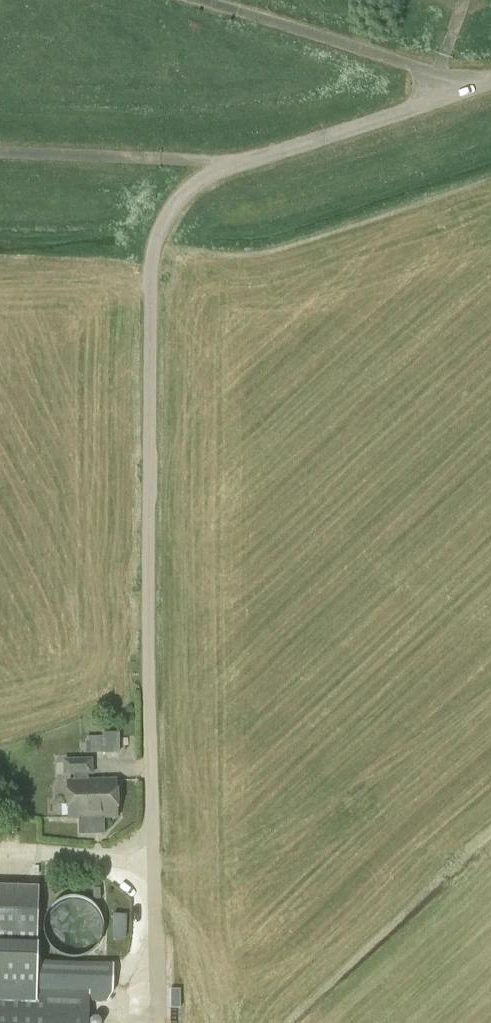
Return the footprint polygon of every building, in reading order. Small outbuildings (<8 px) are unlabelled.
[(91,731),(91,751),(125,751),(125,732),(91,731)] [(87,781),(87,773),(90,773),(90,761),(64,761),(64,774),(73,774),(73,782),(66,782),(67,818),(116,817),(115,781),(87,781)] [(38,889),(0,888),(0,1022),(88,1022),(89,990),(36,988),(36,950),(38,889)] [(73,957),(78,956),(83,955),(88,953),(92,950),(96,947),(99,943),(101,939),(103,934),(104,929),(104,924),(103,919),(101,914),(98,909),(95,906),(91,902),(87,900),(82,898),(77,897),(72,897),(67,898),(63,899),(58,901),(54,904),(51,908),(48,912),(46,917),(44,922),(44,927),(44,932),(46,937),(48,941),(51,946),(54,949),(58,952),(63,954),(68,956),(73,957)] [(126,939),(127,915),(113,915),(112,939),(126,939)]
